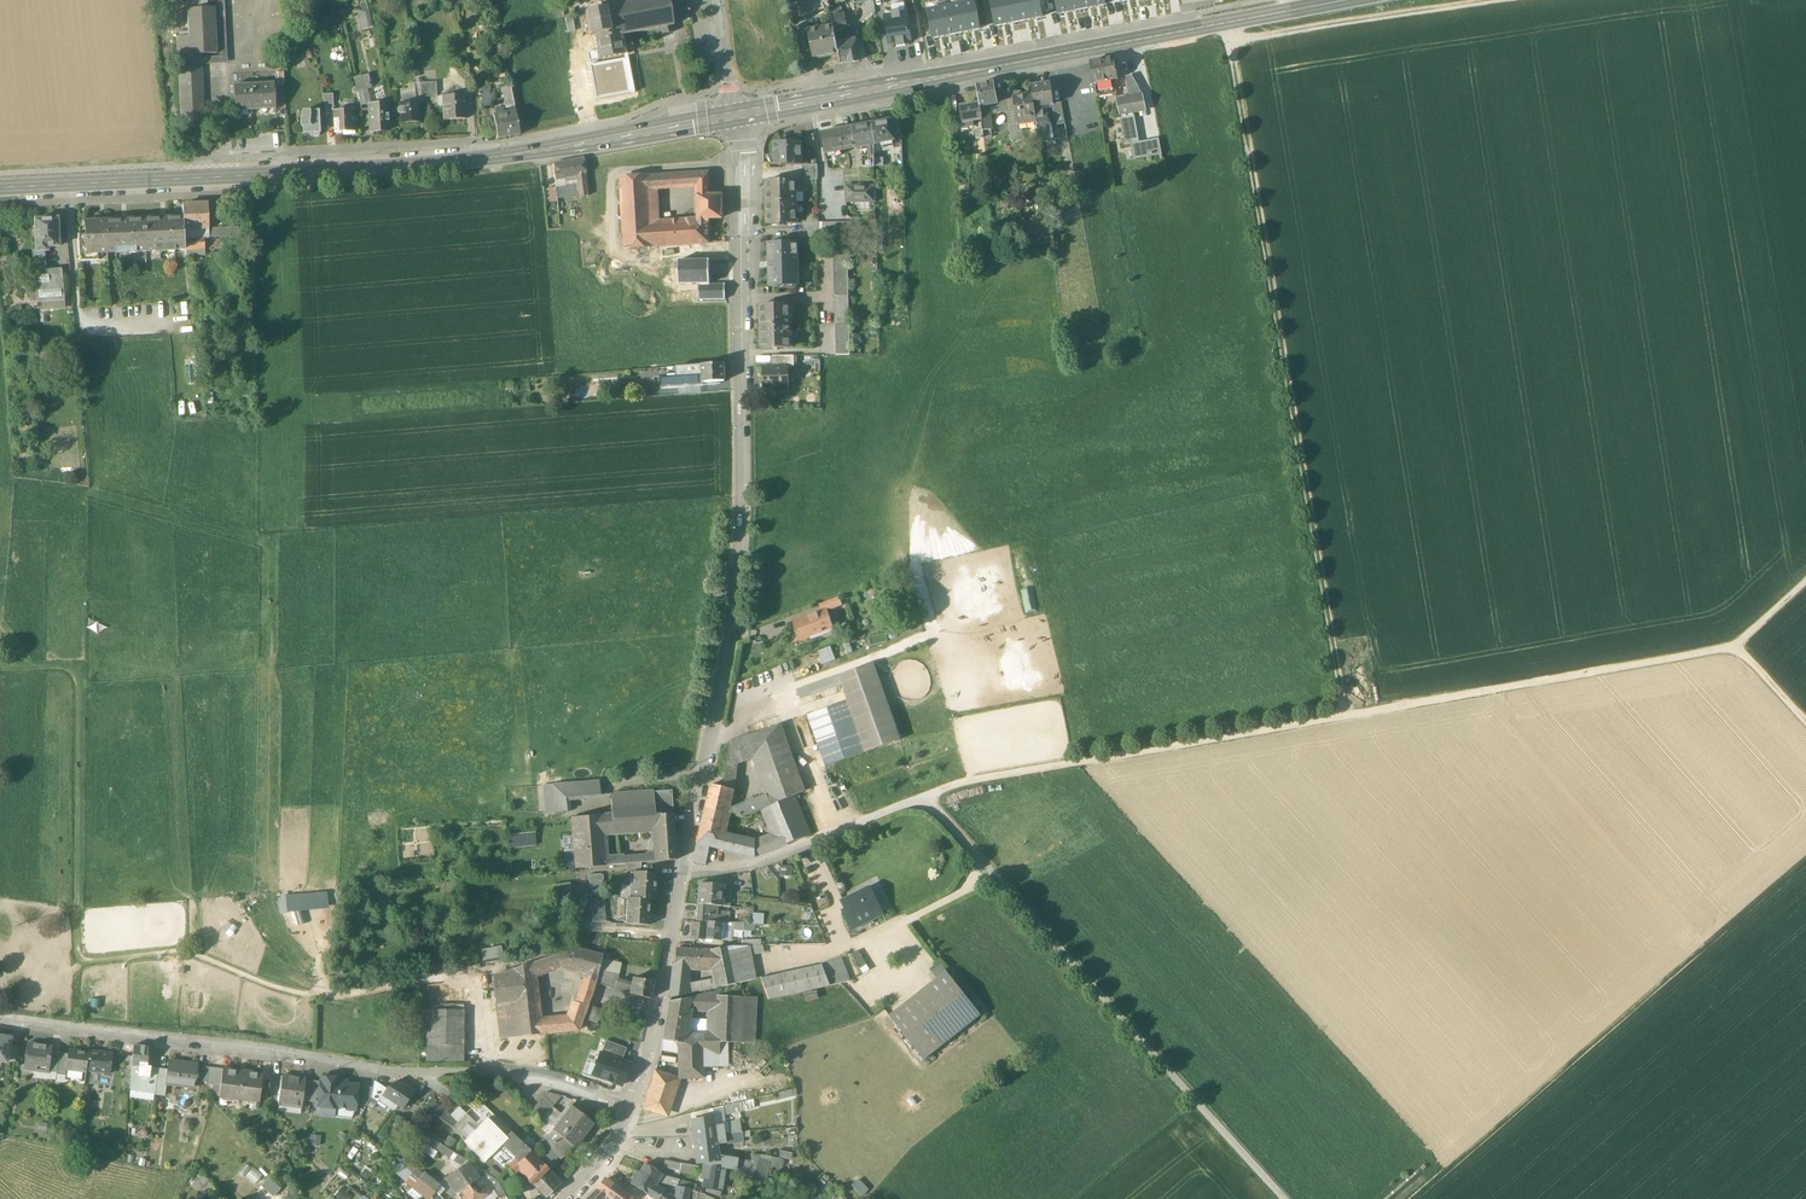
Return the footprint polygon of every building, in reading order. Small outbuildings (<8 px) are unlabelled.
[(187,9),(188,10),(208,8),(207,0),(187,0),(187,9)] [(602,4),(603,9),(586,12),(591,35),(591,36),(595,35),(607,33),(608,37),(620,35),(661,27),(662,34),(673,31),(672,24),(673,24),(668,0),(622,0),(602,4)] [(1007,24),(1002,0),(990,0),(995,26),(1007,24)] [(1019,22),(1015,0),(1002,0),(1007,24),(1019,22)] [(1031,19),(1027,0),(1015,0),(1019,22),(1031,19)] [(1043,17),(1040,0),(1027,0),(1031,19),(1043,17)] [(1070,12),(1067,0),(1055,0),(1058,14),(1070,12)] [(1082,9),(1080,0),(1067,0),(1070,12),(1082,9)] [(1094,7),(1093,0),(1080,0),(1082,9),(1094,7)] [(368,1),(362,3),(364,11),(371,9),(368,1)] [(969,31),(981,29),(975,1),(963,3),(969,31)] [(957,34),(969,31),(963,3),(951,5),(957,34)] [(945,36),(957,34),(951,5),(939,8),(945,36)] [(208,8),(188,10),(189,36),(177,37),(181,99),(193,99),(193,98),(193,89),(191,55),(216,54),(214,8),(208,8)] [(933,38),(945,36),(939,8),(927,10),(933,38)] [(371,10),(359,13),(363,29),(375,26),(371,10)] [(844,13),(831,15),(833,26),(835,33),(842,32),(847,31),(844,13)] [(907,13),(886,17),(890,44),(911,41),(911,39),(908,18),(907,13)] [(920,37),(916,16),(908,18),(911,39),(920,37)] [(833,26),(809,31),(814,60),(839,55),(837,43),(835,33),(833,26)] [(842,32),(835,33),(837,43),(844,42),(842,32)] [(620,35),(608,37),(607,33),(595,35),(597,48),(600,59),(620,55),(624,54),(620,35)] [(591,35),(584,36),(587,50),(597,48),(595,35),(591,36),(591,35)] [(803,35),(796,37),(799,51),(806,50),(803,35)] [(844,42),(837,43),(839,55),(841,63),(849,62),(850,62),(860,61),(856,39),(844,42)] [(620,55),(600,59),(601,65),(586,68),(594,105),(637,96),(630,61),(622,63),(620,55)] [(1115,58),(1090,62),(1091,65),(1094,83),(1095,83),(1112,80),(1118,79),(1115,58)] [(284,72),(276,72),(277,87),(285,86),(284,72)] [(363,75),(354,77),(357,90),(366,88),(363,75)] [(1132,76),(1126,79),(1129,98),(1143,95),(1132,76)] [(1112,80),(1095,83),(1097,97),(1115,93),(1112,80)] [(419,81),(412,83),(414,91),(416,91),(421,90),(420,83),(419,81)] [(437,82),(420,83),(421,90),(423,97),(438,96),(437,82)] [(995,82),(977,85),(978,91),(980,102),(981,107),(988,105),(996,103),(998,103),(997,96),(996,88),(995,82)] [(257,84),(250,85),(251,107),(275,106),(274,83),(266,84),(267,87),(258,87),(257,84)] [(1052,83),(1032,85),(1033,94),(1035,107),(1043,106),(1055,104),(1052,83)] [(250,85),(234,85),(235,108),(251,107),(250,85)] [(511,86),(504,87),(508,108),(510,113),(516,112),(511,86)] [(204,89),(193,89),(193,98),(203,97),(204,97),(204,89)] [(488,90),(481,91),(484,106),(491,105),(489,95),(488,90)] [(332,94),(322,94),(326,111),(332,110),(333,110),(332,94)] [(463,94),(445,95),(445,104),(445,119),(462,119),(462,111),(464,111),(463,94)] [(1006,94),(997,96),(998,103),(996,103),(998,113),(1008,111),(1006,94)] [(1033,94),(1014,96),(1017,121),(1036,118),(1036,116),(1035,107),(1033,94)] [(1129,98),(1117,100),(1120,115),(1134,113),(1146,110),(1143,95),(1129,98)] [(203,97),(193,98),(193,99),(181,99),(181,114),(204,113),(203,97)] [(418,101),(401,103),(401,107),(399,107),(398,108),(398,110),(398,111),(399,112),(400,113),(401,113),(402,123),(419,121),(418,102),(418,101)] [(980,102),(960,106),(961,114),(958,114),(959,120),(962,119),(963,123),(973,121),(982,119),(981,107),(980,102)] [(387,105),(369,105),(370,131),(388,130),(387,105)] [(988,105),(981,107),(982,119),(983,130),(992,129),(990,108),(989,108),(988,105)] [(1043,106),(1035,107),(1036,116),(1044,115),(1043,106)] [(333,110),(332,110),(334,132),(343,132),(344,134),(353,134),(353,123),(354,123),(353,115),(352,115),(352,109),(333,110)] [(318,110),(301,111),(302,119),(300,119),(300,127),(302,127),(303,134),(310,134),(310,135),(318,135),(318,133),(320,133),(319,122),(321,119),(319,118),(318,110)] [(1056,112),(1057,121),(1067,121),(1066,111),(1056,112)] [(510,113),(493,116),(497,136),(497,139),(520,135),(516,112),(510,113)] [(204,113),(181,114),(182,128),(205,127),(204,113)] [(1134,113),(1120,115),(1125,144),(1132,143),(1139,142),(1134,113)] [(1044,115),(1036,116),(1036,118),(1040,141),(1052,139),(1048,114),(1044,115)] [(883,121),(872,123),(876,144),(875,144),(896,140),(892,119),(890,118),(884,119),(883,121)] [(864,125),(845,128),(849,149),(871,145),(875,144),(876,144),(872,123),(870,122),(865,123),(864,125)] [(1023,123),(1009,125),(1011,141),(1025,140),(1023,123)] [(845,128),(821,133),(825,154),(849,149),(845,128)] [(814,134),(805,136),(808,151),(817,150),(814,134)] [(1159,138),(1150,140),(1153,155),(1162,153),(1159,138)] [(789,142),(774,143),(775,166),(803,165),(802,142),(795,142),(794,142),(792,139),(790,142),(789,142)] [(1139,142),(1132,143),(1134,158),(1153,155),(1150,140),(1139,142)] [(875,144),(871,145),(871,147),(869,147),(869,152),(866,152),(866,156),(863,156),(863,166),(874,166),(875,158),(875,144)] [(885,158),(875,158),(874,166),(885,167),(885,158)] [(584,159),(553,164),(555,179),(577,176),(587,174),(584,159)] [(818,165),(803,165),(803,180),(818,180),(818,165)] [(709,172),(648,176),(649,188),(699,185),(709,184),(709,172)] [(587,174),(577,176),(578,185),(579,197),(589,196),(587,174)] [(555,179),(556,187),(578,185),(577,176),(555,179)] [(648,176),(621,178),(625,248),(648,247),(647,225),(652,224),(649,188),(648,176)] [(796,180),(767,181),(767,203),(796,202),(796,180)] [(709,184),(699,185),(699,196),(710,196),(709,184)] [(578,185),(556,187),(557,199),(579,197),(578,185)] [(871,185),(865,185),(865,186),(866,202),(876,202),(876,186),(871,186),(871,185)] [(865,186),(846,186),(847,201),(866,202),(865,186)] [(710,196),(699,196),(700,219),(710,219),(722,218),(722,196),(710,196)] [(796,202),(767,203),(768,224),(798,223),(796,202)] [(208,203),(183,204),(183,218),(184,230),(204,228),(209,228),(208,203)] [(183,218),(144,220),(146,251),(156,251),(175,250),(185,249),(184,240),(184,230),(183,218)] [(710,219),(700,219),(700,221),(700,229),(710,229),(710,219)] [(57,220),(36,220),(37,250),(37,251),(41,251),(48,251),(48,248),(58,247),(57,220)] [(144,220),(105,222),(107,253),(116,253),(135,252),(146,251),(144,220)] [(700,221),(660,224),(661,246),(703,243),(709,243),(710,229),(700,229),(700,221)] [(105,222),(85,223),(85,234),(78,235),(80,262),(99,261),(99,253),(107,253),(105,222)] [(819,224),(819,223),(804,223),(805,238),(819,237),(817,231),(819,224)] [(848,223),(819,224),(819,237),(848,237),(848,223)] [(652,224),(647,225),(648,247),(661,246),(660,224),(652,224)] [(239,226),(209,228),(204,228),(205,237),(239,235),(239,226)] [(205,238),(184,240),(185,249),(185,250),(194,249),(206,248),(205,238)] [(798,242),(768,243),(769,287),(799,286),(798,242)] [(194,249),(185,250),(186,259),(195,258),(194,249)] [(41,251),(37,251),(37,250),(33,251),(34,263),(43,262),(41,251)] [(848,253),(834,254),(834,296),(849,296),(848,253)] [(710,260),(678,261),(679,285),(710,284),(710,260)] [(43,262),(34,263),(35,273),(45,272),(43,262)] [(45,272),(35,273),(38,303),(41,303),(65,301),(63,270),(45,272)] [(725,284),(699,285),(699,300),(726,300),(725,284)] [(849,314),(849,296),(834,296),(834,315),(849,314)] [(791,304),(761,305),(762,327),(787,326),(787,319),(791,319),(791,304)] [(850,325),(835,325),(835,355),(850,355),(850,325)] [(787,326),(762,327),(762,348),(792,348),(791,326),(787,326)] [(196,380),(203,379),(202,356),(195,356),(196,380)] [(794,368),(794,356),(777,356),(777,366),(788,366),(788,368),(794,368)] [(725,364),(703,365),(703,383),(704,383),(725,381),(725,364)] [(703,365),(676,367),(677,374),(661,376),(662,389),(679,387),(701,386),(704,386),(704,383),(703,383),(703,365)] [(777,366),(763,366),(763,389),(765,389),(765,385),(772,385),(772,389),(788,389),(788,368),(788,366),(777,366)] [(701,386),(679,387),(680,395),(701,393),(701,386)] [(839,597),(819,605),(821,611),(827,609),(828,610),(842,605),(839,597)] [(821,611),(793,622),(796,631),(795,631),(796,633),(796,632),(800,641),(810,638),(810,640),(835,631),(828,610),(827,609),(821,611)] [(872,644),(888,641),(887,633),(870,636),(872,644)] [(873,664),(840,675),(867,751),(900,740),(873,664)] [(847,701),(808,715),(826,766),(865,752),(847,701)] [(781,725),(747,737),(755,758),(761,776),(794,765),(781,725)] [(747,737),(730,743),(727,767),(737,764),(755,758),(747,737)] [(737,764),(727,767),(726,778),(736,779),(737,764)] [(794,765),(761,776),(767,794),(771,806),(772,805),(792,797),(804,792),(794,765)] [(599,782),(576,784),(564,785),(566,798),(600,796),(599,782)] [(566,798),(564,785),(544,786),(547,814),(567,812),(566,798)] [(735,790),(712,785),(706,808),(729,813),(730,808),(735,790)] [(672,791),(653,792),(654,805),(654,816),(674,814),(672,791)] [(767,794),(730,808),(729,813),(746,816),(771,806),(767,794)] [(792,797),(772,805),(776,813),(784,833),(789,844),(808,837),(792,797)] [(654,805),(612,808),(612,815),(614,833),(617,835),(628,834),(627,832),(655,830),(654,816),(654,805)] [(771,806),(746,816),(745,821),(749,822),(750,824),(776,813),(772,805),(771,806)] [(729,813),(706,808),(697,844),(710,847),(720,849),(723,836),(729,813)] [(674,814),(654,816),(655,830),(674,828),(674,814)] [(612,815),(603,816),(604,836),(614,835),(614,833),(612,815)] [(603,816),(572,818),(576,869),(606,866),(606,856),(604,836),(603,816)] [(674,828),(655,830),(657,856),(657,862),(677,860),(674,828)] [(536,833),(510,835),(511,848),(537,847),(536,833)] [(784,833),(755,841),(755,857),(789,844),(784,833)] [(755,841),(723,836),(720,849),(755,857),(755,841)] [(710,847),(697,844),(695,855),(693,862),(705,864),(710,847)] [(617,855),(606,856),(606,866),(618,865),(617,855)] [(657,856),(624,859),(625,865),(657,862),(657,856)] [(657,873),(634,872),(632,899),(651,900),(655,900),(657,873)] [(601,874),(589,875),(591,895),(603,894),(601,874)] [(723,885),(699,884),(698,905),(718,906),(722,907),(723,885)] [(869,888),(843,902),(848,911),(844,913),(851,927),(881,912),(869,888)] [(591,895),(590,895),(594,923),(606,922),(603,894),(591,895)] [(281,897),(282,911),(299,909),(298,896),(281,897)] [(632,899),(628,899),(627,925),(650,926),(651,900),(632,899)] [(718,906),(698,905),(696,921),(721,924),(721,923),(722,912),(717,911),(718,906)] [(755,913),(755,924),(765,924),(765,913),(755,913)] [(721,924),(696,921),(696,923),(691,922),(690,938),(705,940),(705,938),(720,940),(721,924)] [(739,928),(734,928),(734,940),(738,940),(743,941),(743,928),(739,928)] [(748,946),(727,947),(735,984),(755,979),(748,946)] [(483,948),(484,959),(501,958),(500,947),(483,948)] [(727,947),(710,950),(714,969),(716,978),(718,988),(735,984),(727,947)] [(577,949),(514,970),(515,982),(534,976),(562,967),(571,970),(577,949)] [(602,956),(577,949),(571,970),(587,974),(596,977),(601,959),(602,956)] [(698,950),(676,949),(673,967),(688,968),(696,969),(698,950)] [(710,950),(698,950),(696,969),(714,969),(710,950)] [(867,965),(858,951),(852,954),(861,969),(867,965)] [(839,956),(821,963),(822,966),(830,986),(849,982),(839,956)] [(622,964),(601,959),(596,977),(595,982),(614,991),(616,982),(617,982),(622,964)] [(822,966),(761,979),(768,1000),(830,986),(822,966)] [(688,968),(673,967),(670,998),(686,995),(687,985),(688,968)] [(514,970),(492,977),(496,1006),(497,1006),(517,1003),(515,982),(514,970)] [(947,971),(890,1016),(924,1060),(981,1015),(947,971)] [(596,977),(587,974),(580,996),(591,996),(595,983),(595,982),(596,977)] [(534,976),(515,982),(517,1003),(536,1000),(534,976)] [(654,982),(634,978),(632,986),(631,995),(651,999),(654,982)] [(716,978),(687,985),(686,995),(718,988),(716,978)] [(617,982),(616,982),(614,991),(631,995),(632,986),(617,982)] [(718,992),(690,998),(688,1009),(716,1011),(717,997),(718,997),(718,992)] [(591,996),(580,996),(577,1005),(586,1008),(587,1006),(591,996)] [(718,997),(717,997),(716,1011),(715,1042),(734,1043),(736,997),(718,997)] [(757,998),(736,997),(734,1043),(755,1042),(757,998)] [(690,998),(670,1002),(669,1007),(688,1009),(690,998)] [(517,1003),(497,1006),(501,1039),(540,1035),(539,1023),(536,1000),(517,1003)] [(570,1020),(539,1023),(540,1035),(579,1031),(582,1019),(586,1008),(577,1005),(570,1020)] [(602,1011),(587,1006),(586,1008),(582,1019),(597,1024),(602,1011)] [(688,1009),(669,1007),(663,1041),(672,1042),(678,1043),(682,1044),(683,1038),(688,1009)] [(464,1011),(427,1011),(426,1047),(463,1047),(464,1011)] [(0,1036),(0,1062),(8,1064),(8,1061),(11,1047),(13,1038),(0,1036)] [(702,1037),(683,1038),(682,1044),(678,1043),(678,1053),(678,1079),(680,1079),(703,1079),(702,1037)] [(602,1054),(622,1062),(627,1049),(607,1041),(602,1054)] [(672,1042),(663,1041),(661,1050),(670,1052),(672,1042)] [(53,1047),(28,1044),(25,1070),(50,1073),(52,1057),(53,1047)] [(150,1047),(134,1046),(132,1067),(147,1068),(150,1047)] [(19,1048),(11,1047),(8,1061),(16,1062),(19,1048)] [(89,1053),(69,1050),(68,1054),(66,1070),(67,1070),(86,1072),(87,1071),(89,1053)] [(113,1055),(89,1052),(89,1053),(87,1071),(111,1074),(113,1055)] [(68,1054),(59,1053),(57,1073),(56,1074),(66,1076),(67,1070),(66,1070),(68,1054)] [(596,1076),(622,1086),(630,1065),(622,1062),(602,1054),(601,1054),(597,1065),(600,1066),(596,1076)] [(132,1057),(125,1056),(124,1078),(131,1078),(132,1057)] [(58,1058),(52,1057),(50,1073),(57,1073),(58,1058)] [(198,1066),(169,1062),(168,1071),(166,1083),(167,1083),(195,1087),(198,1066)] [(147,1068),(132,1067),(131,1078),(131,1090),(131,1092),(148,1094),(150,1084),(152,1069),(147,1069),(147,1068)] [(202,1067),(200,1081),(207,1082),(209,1068),(202,1067)] [(223,1069),(209,1068),(207,1082),(207,1084),(220,1086),(223,1069)] [(158,1070),(152,1069),(150,1084),(156,1085),(158,1070)] [(263,1074),(223,1069),(220,1086),(219,1099),(259,1104),(263,1074)] [(168,1071),(158,1070),(156,1085),(155,1094),(165,1096),(167,1083),(166,1083),(168,1071)] [(678,1079),(655,1071),(642,1109),(667,1117),(680,1079),(678,1079)] [(306,1080),(281,1077),(278,1106),(303,1108),(304,1097),(306,1081),(306,1080)] [(340,1079),(321,1077),(319,1098),(318,1107),(356,1110),(356,1105),(358,1086),(340,1084),(340,1079)] [(313,1081),(306,1081),(304,1097),(311,1097),(313,1081)] [(321,1082),(313,1081),(311,1097),(319,1098),(321,1082)] [(387,1089),(375,1081),(373,1088),(374,1088),(372,1098),(378,1102),(382,1095),(383,1096),(387,1090),(387,1089)] [(403,1085),(390,1084),(387,1089),(387,1090),(383,1096),(403,1109),(414,1092),(403,1085)] [(373,1088),(358,1086),(356,1105),(367,1106),(372,1098),(373,1088)] [(792,1089),(780,1092),(780,1093),(775,1094),(776,1100),(794,1096),(792,1089)] [(561,1096),(545,1092),(533,1109),(543,1119),(561,1096)] [(474,1133),(435,1104),(437,1101),(433,1098),(425,1108),(467,1139),(474,1133)] [(489,1111),(479,1101),(472,1108),(482,1118),(483,1117),(489,1111)] [(746,1101),(720,1107),(722,1115),(736,1112),(736,1110),(748,1107),(746,1101)] [(594,1124),(571,1106),(553,1130),(575,1147),(575,1148),(594,1124)] [(711,1109),(690,1114),(691,1120),(713,1118),(711,1109)] [(511,1132),(489,1111),(483,1117),(486,1120),(488,1119),(506,1137),(511,1132)] [(713,1118),(691,1120),(693,1137),(715,1134),(714,1126),(713,1118)] [(506,1137),(488,1119),(486,1120),(474,1133),(467,1139),(464,1143),(485,1163),(499,1149),(506,1142),(508,1139),(506,1137)] [(740,1121),(721,1123),(722,1125),(714,1126),(715,1134),(715,1135),(741,1131),(740,1121)] [(575,1147),(553,1130),(540,1144),(548,1151),(542,1156),(553,1168),(575,1148),(575,1147)] [(532,1151),(511,1132),(506,1137),(508,1139),(506,1142),(520,1155),(516,1159),(519,1163),(517,1164),(521,1169),(534,1183),(548,1170),(531,1152),(532,1151)] [(742,1132),(715,1135),(717,1144),(734,1143),(744,1142),(742,1132)] [(715,1134),(693,1137),(696,1164),(701,1163),(706,1162),(719,1161),(719,1158),(717,1144),(715,1135),(715,1134)] [(454,1147),(456,1139),(448,1136),(445,1145),(454,1147)] [(442,1146),(430,1138),(426,1143),(439,1151),(442,1146)] [(520,1155),(506,1142),(499,1149),(502,1152),(495,1159),(507,1168),(514,1174),(521,1169),(517,1164),(519,1163),(516,1159),(520,1155)] [(465,1161),(442,1146),(439,1151),(463,1166),(468,1163),(468,1161),(466,1160),(465,1161)] [(782,1168),(791,1169),(793,1152),(784,1150),(782,1168)] [(761,1156),(753,1154),(752,1160),(754,1161),(754,1163),(749,1162),(747,1173),(765,1176),(770,1176),(771,1167),(770,1167),(772,1161),(761,1158),(761,1156)] [(738,1159),(721,1157),(719,1158),(719,1161),(720,1168),(725,1169),(735,1171),(738,1161),(738,1159)] [(418,1169),(409,1162),(405,1158),(400,1164),(414,1175),(414,1174),(418,1170),(418,1169)] [(681,1164),(665,1161),(663,1168),(680,1171),(681,1164)] [(749,1162),(738,1161),(735,1171),(747,1173),(749,1162)] [(479,1177),(468,1163),(463,1166),(457,1171),(468,1185),(479,1177)] [(696,1166),(681,1164),(680,1171),(697,1174),(697,1168),(696,1166)] [(661,1174),(645,1165),(640,1172),(656,1182),(661,1174)] [(720,1168),(706,1166),(704,1178),(703,1188),(707,1188),(721,1191),(725,1169),(720,1168)] [(562,1184),(548,1169),(534,1183),(547,1197),(562,1184)] [(423,1174),(418,1170),(414,1174),(420,1179),(423,1174)] [(457,1171),(446,1179),(456,1194),(468,1185),(457,1171)] [(640,1172),(638,1171),(631,1184),(648,1194),(653,1186),(656,1182),(640,1172)] [(440,1185),(424,1173),(423,1174),(420,1179),(436,1191),(440,1185)] [(496,1180),(486,1173),(484,1174),(494,1189),(493,1190),(498,1197),(505,1193),(500,1185),(499,1186),(496,1180)] [(765,1176),(747,1173),(746,1178),(745,1182),(763,1185),(765,1176)] [(420,1179),(414,1174),(414,1175),(410,1180),(415,1184),(420,1179)] [(456,1194),(460,1198),(480,1198),(493,1190),(494,1189),(484,1174),(479,1177),(468,1185),(456,1194)] [(596,1192),(595,1191),(589,1198),(591,1198),(602,1198),(606,1195),(610,1198),(627,1198),(633,1191),(609,1174),(596,1192)] [(665,1177),(661,1174),(656,1182),(663,1183),(665,1177)] [(208,1181),(203,1176),(198,1181),(203,1186),(208,1181)] [(679,1180),(665,1177),(663,1183),(676,1186),(678,1186),(679,1181),(679,1180)] [(436,1191),(420,1179),(415,1184),(414,1186),(430,1198),(436,1191)] [(653,1186),(648,1194),(656,1198),(674,1198),(665,1193),(653,1186)] [(676,1186),(674,1198),(688,1198),(690,1190),(687,1188),(678,1186),(676,1186)] [(336,1196),(340,1198),(349,1198),(352,1196),(342,1187),(336,1196)] [(721,1191),(707,1188),(707,1192),(720,1197),(721,1191)] [(690,1190),(688,1198),(692,1198),(696,1198),(698,1192),(690,1190)]
